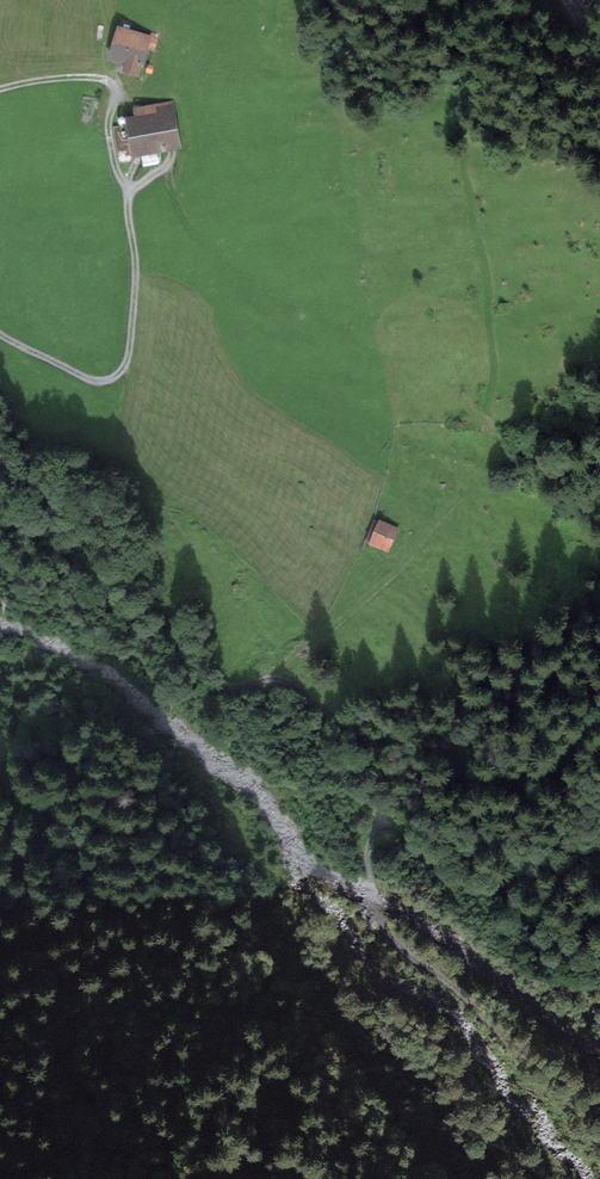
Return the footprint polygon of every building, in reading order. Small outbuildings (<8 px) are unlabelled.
[(148,37),(119,28),(110,57),(126,62),(124,70),(137,74),(148,37)] [(133,117),(123,119),(131,159),(184,148),(174,100),(132,108),(133,117)] [(400,530),(379,521),(369,546),(390,555),(400,530)]
